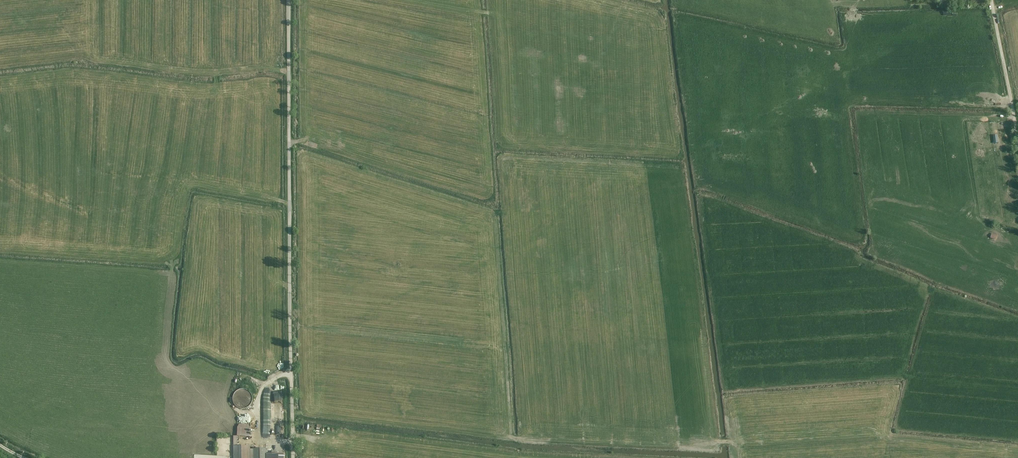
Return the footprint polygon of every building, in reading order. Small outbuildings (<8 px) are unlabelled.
[(246,388),(244,388),(241,389),(238,390),(236,392),(235,395),(234,397),(234,400),(235,402),(236,404),(238,406),(240,407),(242,408),(245,408),(247,408),(249,407),(251,406),(252,402),(254,399),(253,396),(252,394),(251,391),(248,389),(246,388)] [(239,424),(239,435),(251,435),(251,424),(239,424)] [(234,445),(234,457),(251,457),(251,445),(234,445)] [(254,449),(254,457),(287,457),(287,453),(266,453),(266,448),(254,449)]
